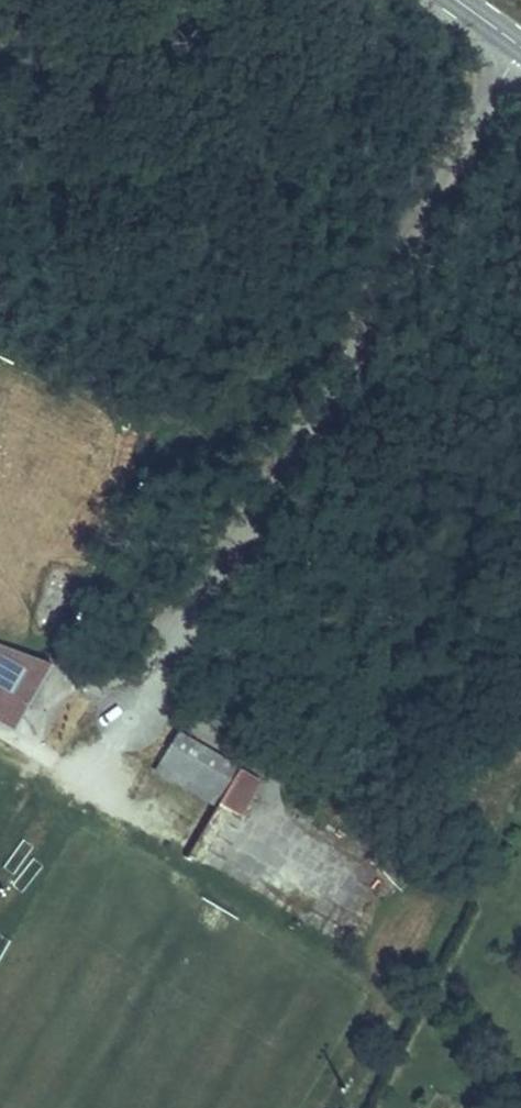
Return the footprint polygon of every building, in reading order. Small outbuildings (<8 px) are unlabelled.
[(178,735),(163,763),(177,770),(182,761),(199,770),(194,779),(223,795),(218,805),(238,815),(258,779),(178,735)] [(163,763),(155,777),(216,809),(218,805),(223,795),(194,779),(199,770),(182,761),(177,770),(163,763)]
